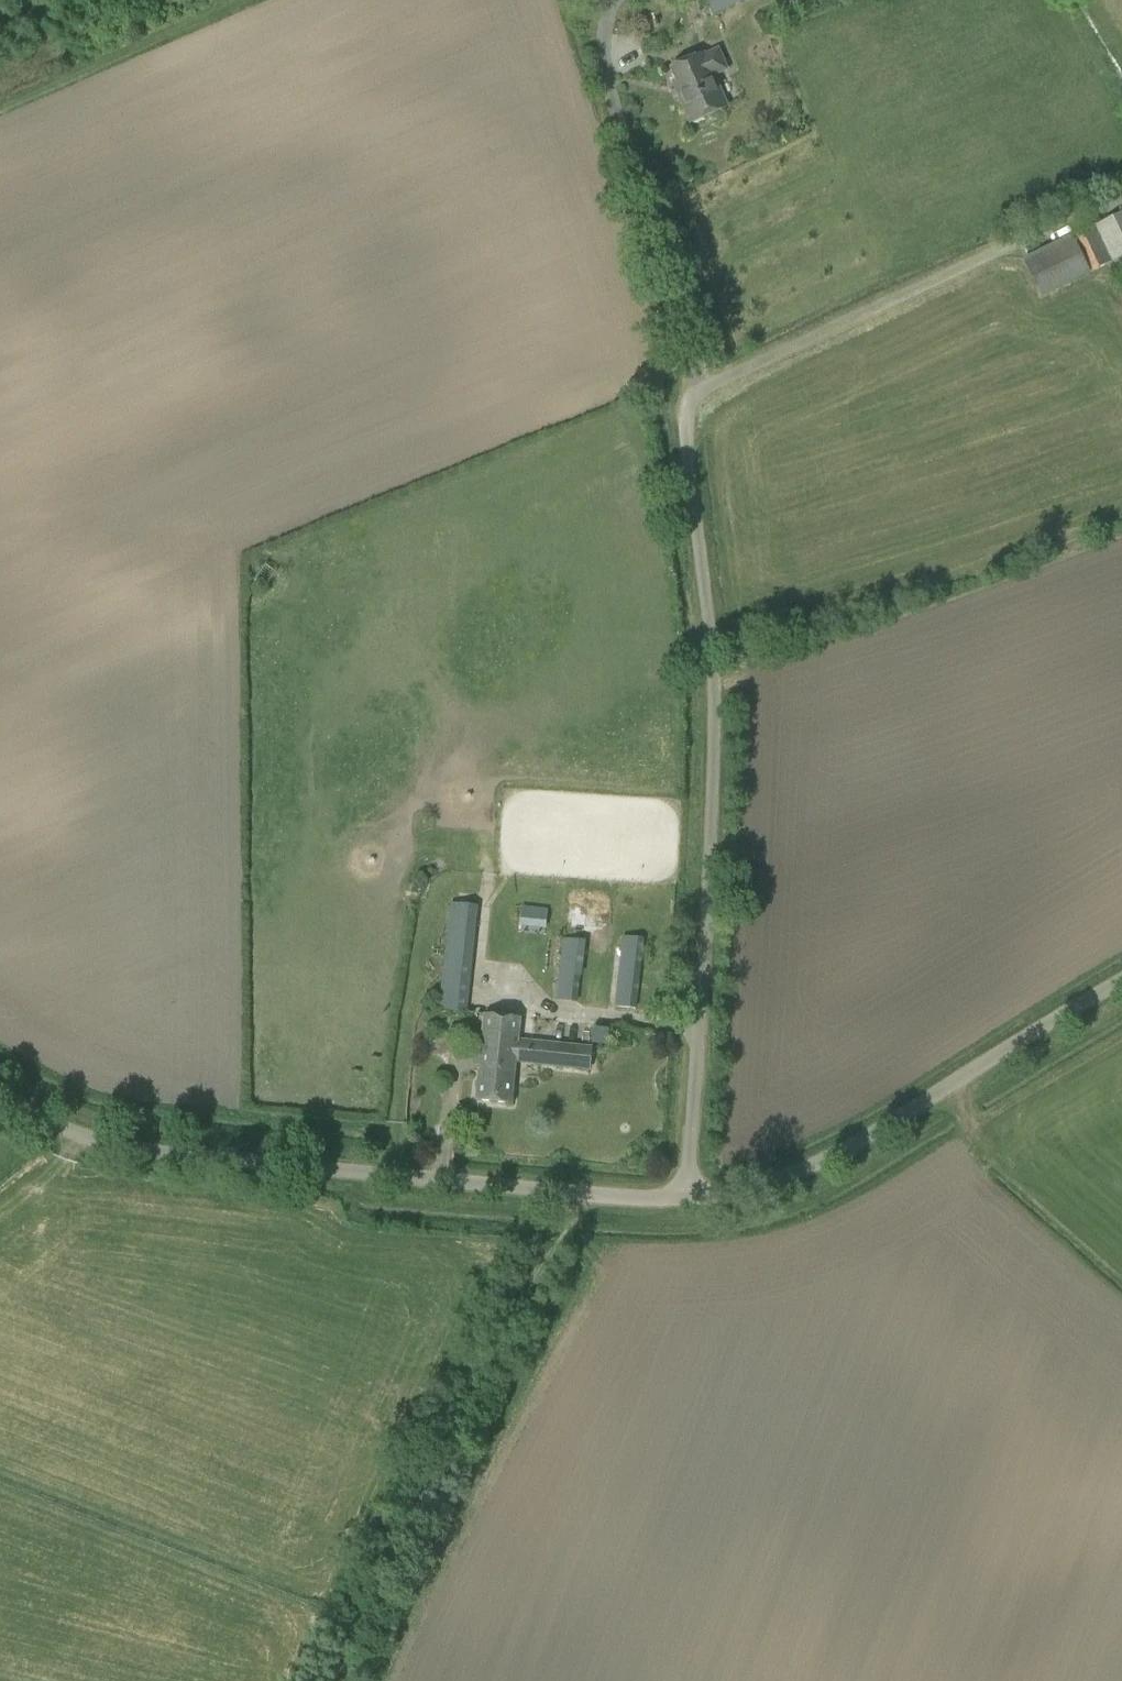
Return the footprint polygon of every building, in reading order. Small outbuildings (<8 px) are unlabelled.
[(713,15),(748,0),(707,0),(713,15)] [(726,70),(718,50),(704,56),(703,54),(672,68),(683,93),(679,95),(691,123),(726,107),(712,76),(726,70)] [(1073,233),(1075,237),(1026,259),(1042,294),(1093,271),(1092,269),(1114,259),(1121,275),(1121,210),(1073,233)] [(468,1010),(479,906),(450,903),(439,1007),(468,1010)] [(517,905),(516,928),(545,928),(546,906),(517,905)] [(636,1009),(644,938),(623,936),(615,1007),(636,1009)] [(582,976),(586,942),(563,939),(556,1000),(577,1002),(580,976),(582,976)] [(520,1059),(522,1038),(524,1016),(489,1013),(480,1099),(516,1103),(520,1059)] [(522,1038),(520,1059),(593,1067),(596,1046),(522,1038)]
